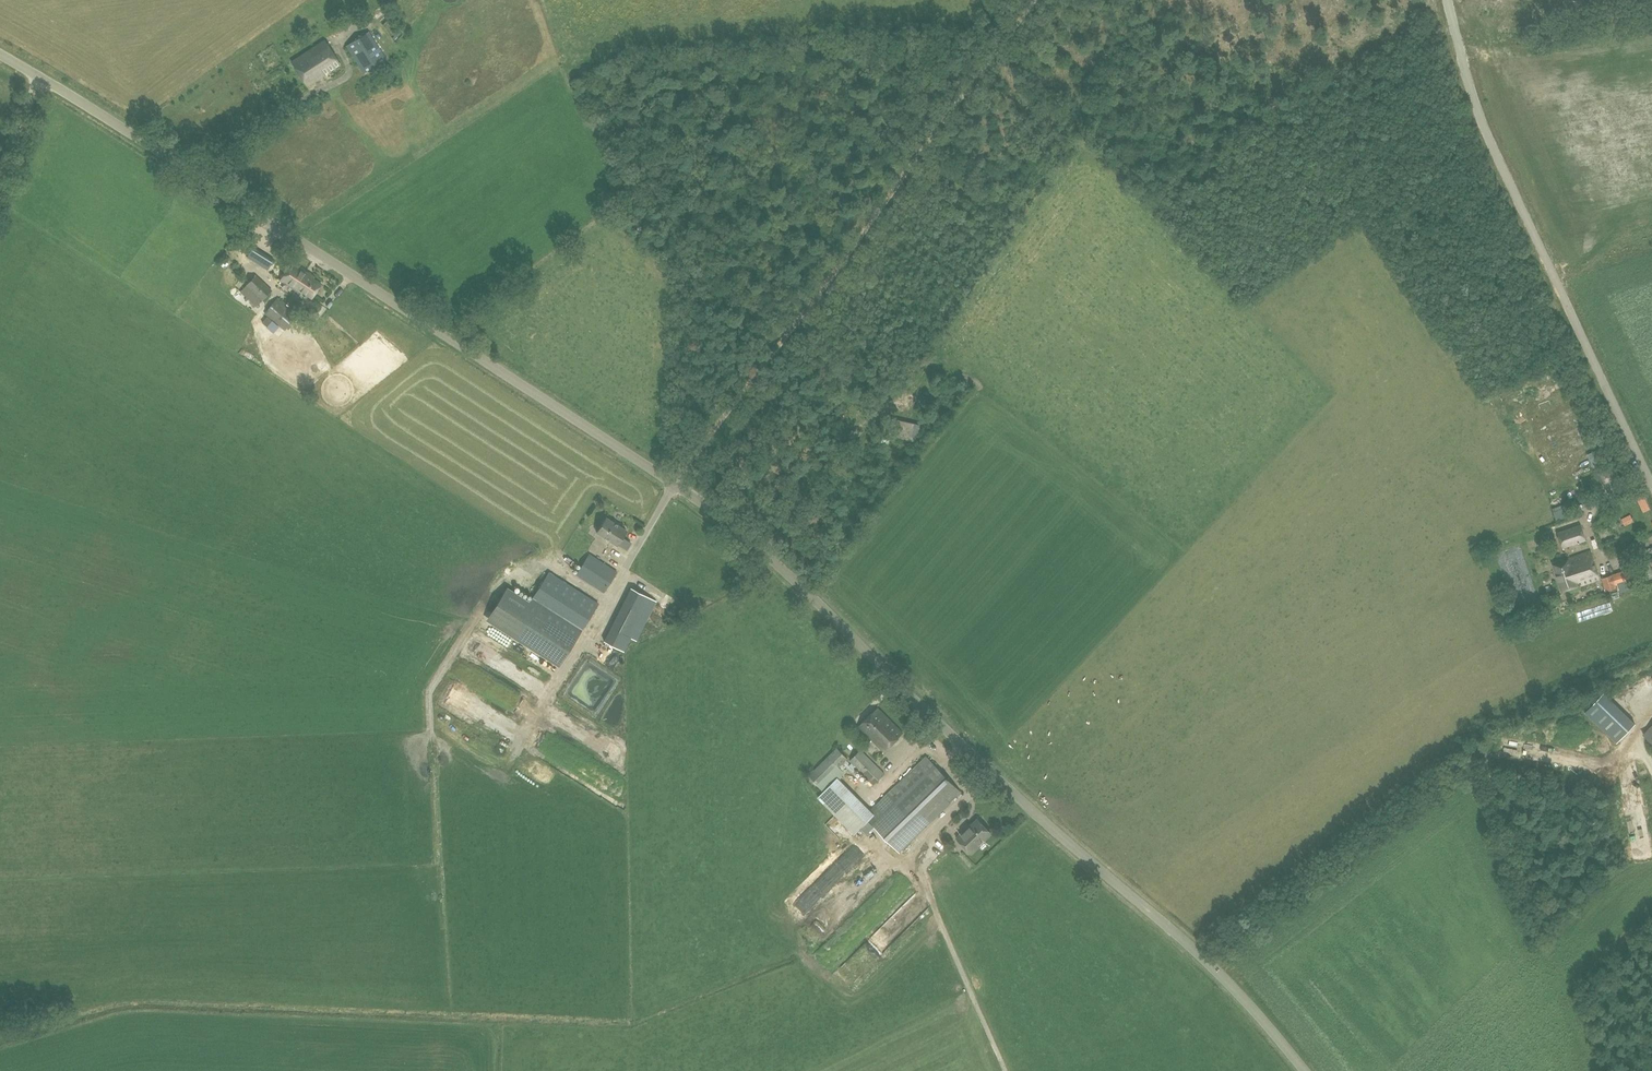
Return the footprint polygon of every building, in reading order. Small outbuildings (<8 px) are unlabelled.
[(387,58),(370,31),(346,46),(364,73),(387,58)] [(293,61),(309,85),(340,64),(324,40),(293,61)] [(254,246),(248,256),(269,268),(275,259),(254,246)] [(279,280),(294,290),(302,277),(301,276),(305,271),(291,262),(279,280)] [(297,290),(311,298),(321,283),(313,278),(314,277),(305,271),(301,276),(302,277),(294,290),(296,291),(297,290)] [(271,290),(256,276),(242,291),(257,305),(271,290)] [(284,330),(296,316),(276,298),(264,312),(284,330)] [(1602,474),(1606,481),(1614,477),(1610,469),(1602,474)] [(1624,519),(1626,525),(1637,521),(1634,515),(1624,519)] [(617,544),(626,530),(606,517),(597,531),(617,544)] [(1558,531),(1563,546),(1586,539),(1581,524),(1558,531)] [(624,536),(620,542),(629,548),(633,542),(624,536)] [(1604,544),(1608,555),(1619,551),(1615,540),(1604,544)] [(1564,590),(1599,578),(1591,551),(1555,562),(1564,590)] [(590,553),(576,574),(604,592),(617,571),(590,553)] [(1637,566),(1601,578),(1606,592),(1617,588),(1616,585),(1641,577),(1637,566)] [(549,572),(530,602),(506,587),(490,612),(563,658),(597,602),(549,572)] [(638,640),(658,601),(634,589),(629,598),(628,597),(605,642),(624,651),(631,637),(638,640)] [(668,611),(677,599),(672,595),(662,606),(668,611)] [(514,652),(520,646),(512,639),(506,645),(514,652)] [(604,650),(600,657),(616,666),(620,659),(604,650)] [(594,714),(602,719),(617,696),(609,691),(594,714)] [(1636,720),(1604,691),(1585,711),(1616,741),(1636,720)] [(883,750),(903,730),(879,706),(859,726),(883,750)] [(1644,732),(1651,740),(1651,723),(1644,732)] [(809,775),(820,786),(848,759),(837,748),(809,775)] [(884,773),(861,749),(850,760),(874,783),(884,773)] [(899,850),(922,828),(961,791),(927,755),(888,793),(896,801),(873,823),(899,850)] [(1600,773),(1602,758),(1595,757),(1592,771),(1600,773)] [(818,796),(854,833),(874,813),(838,777),(818,796)] [(1642,785),(1629,787),(1639,860),(1651,858),(1651,856),(1642,785)] [(972,852),(992,833),(978,818),(958,838),(972,852)] [(872,938),(884,950),(911,924),(899,911),(872,938)]
